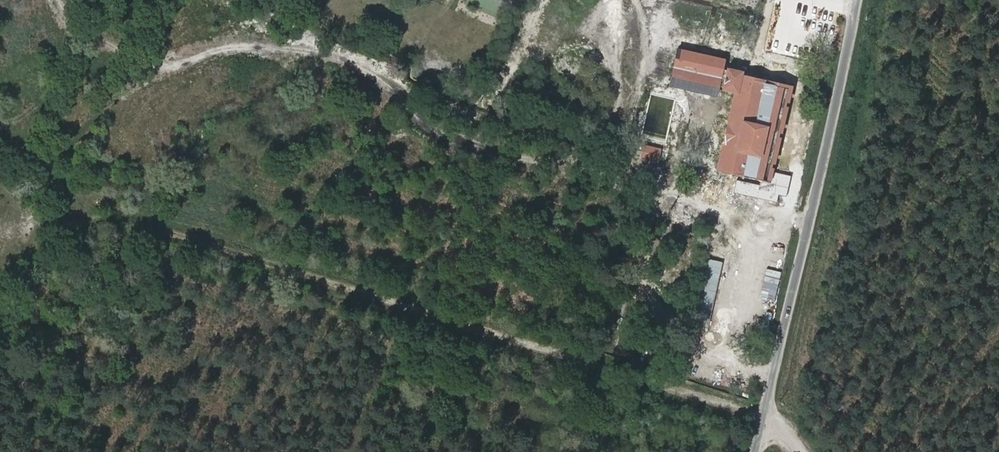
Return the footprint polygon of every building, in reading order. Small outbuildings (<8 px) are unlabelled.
[(741,74),(724,71),(719,97),(725,98),(722,110),(730,111),(718,174),(773,185),(791,89),(740,80),(741,74)] [(693,323),(709,326),(722,260),(706,257),(693,323)] [(771,331),(774,312),(765,310),(761,329),(771,331)]
